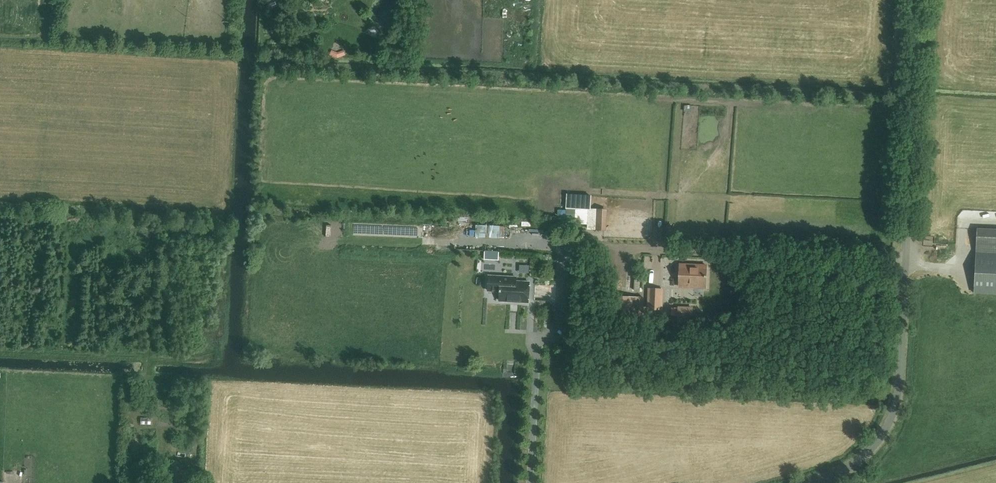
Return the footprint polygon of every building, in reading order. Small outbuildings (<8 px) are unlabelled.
[(606,206),(599,210),(603,220),(610,217),(606,206)] [(542,240),(542,227),(519,227),(519,240),(542,240)] [(976,252),(974,293),(995,294),(995,229),(978,228),(976,252)] [(679,286),(706,287),(707,265),(679,264),(679,286)] [(489,276),(488,287),(488,290),(500,291),(499,300),(510,301),(511,300),(518,300),(518,301),(528,302),(529,282),(512,281),(512,277),(489,276)] [(645,330),(666,331),(668,286),(648,285),(645,330)] [(672,307),(671,314),(678,315),(678,316),(693,317),(693,306),(679,305),(678,307),(672,307)]
